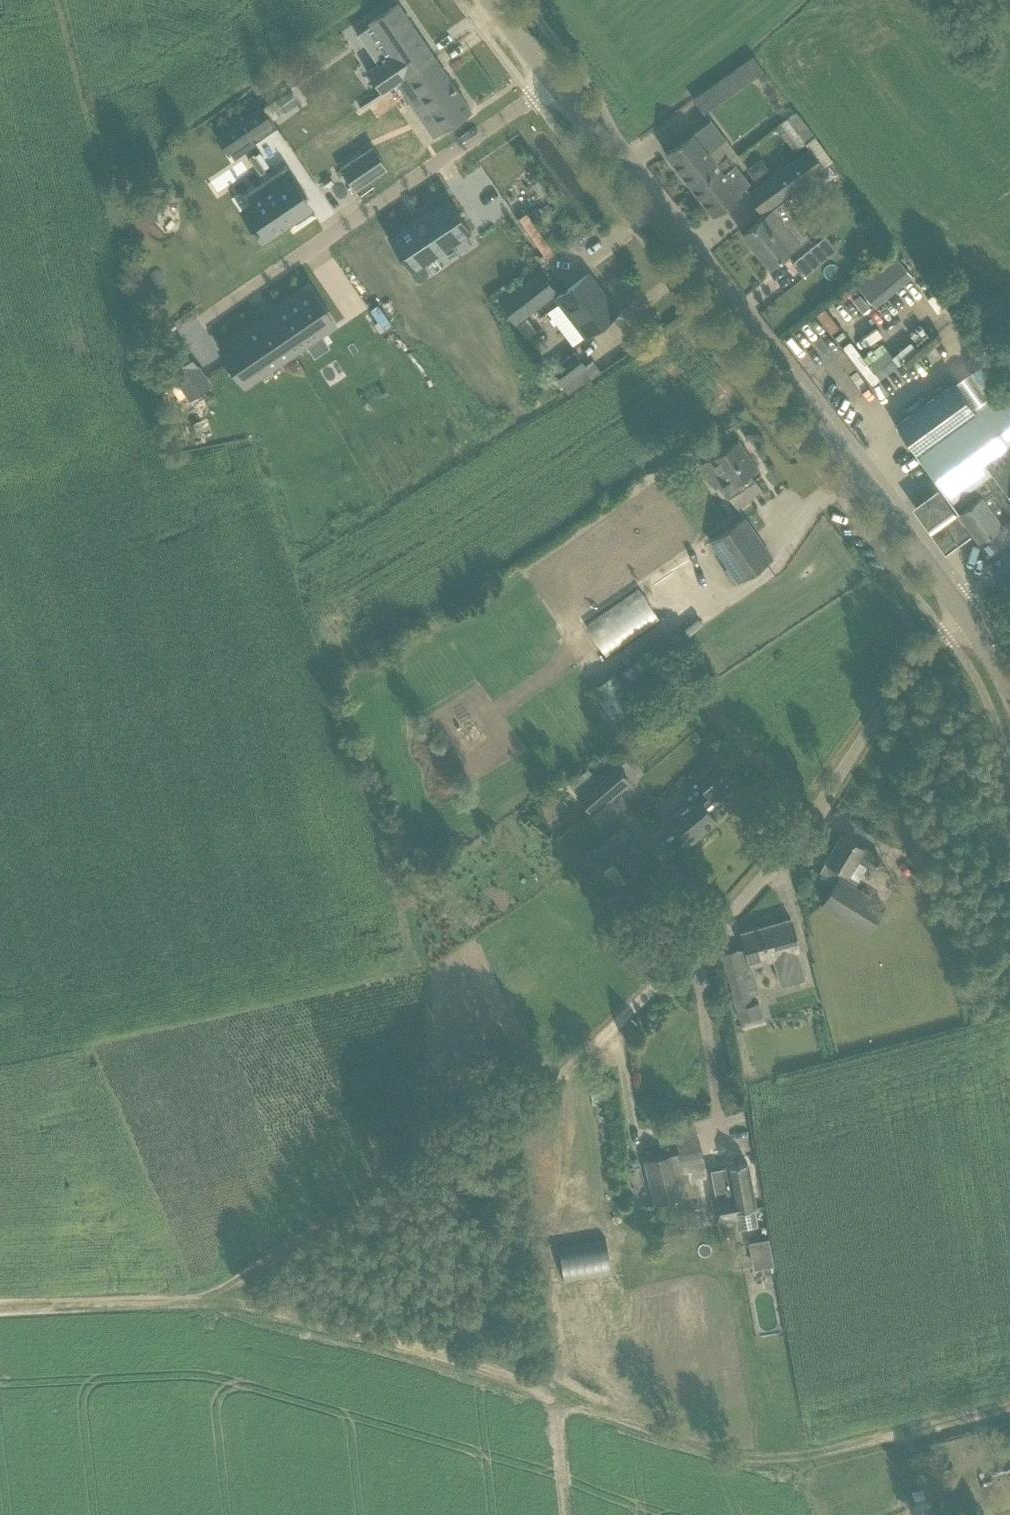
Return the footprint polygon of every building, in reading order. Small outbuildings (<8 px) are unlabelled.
[(371,25),(357,35),(377,64),(366,72),(381,93),(395,83),(404,95),(414,88),(433,117),(423,124),(432,137),(443,130),(454,122),(471,111),(397,3),(369,22),(371,25)] [(322,44),(332,58),(352,44),(342,29),(322,44)] [(690,100),(701,113),(759,67),(750,52),(690,100)] [(275,100),(284,112),(296,104),(288,91),(275,100)] [(260,107),(216,137),(227,154),(229,152),(249,139),(252,144),(253,143),(277,127),(269,116),(267,117),(260,107)] [(777,125),(795,150),(814,135),(795,111),(777,125)] [(665,153),(692,189),(718,169),(722,174),(733,165),(726,155),(715,164),(705,152),(723,138),(707,120),(681,141),(665,153)] [(362,153),(339,168),(354,190),(387,168),(378,156),(372,147),(362,153)] [(747,193),(761,212),(821,166),(808,147),(747,193)] [(265,171),(264,169),(255,155),(253,153),(248,157),(260,174),(265,171)] [(514,186),(521,197),(537,186),(516,153),(481,175),(496,197),(514,186)] [(718,169),(692,189),(712,215),(728,203),(739,194),(737,192),(748,183),(733,165),(722,174),(718,169)] [(274,195),(245,214),(246,216),(246,215),(253,225),(252,226),(255,231),(257,230),(264,241),(263,241),(264,242),(311,210),(301,196),(305,194),(289,170),(288,171),(289,172),(268,186),(274,195)] [(448,198),(388,238),(410,271),(470,231),(448,198)] [(742,235),(769,267),(800,242),(772,209),(742,235)] [(791,263),(803,277),(835,249),(824,235),(791,263)] [(899,254),(859,282),(874,304),(915,277),(899,254)] [(499,303),(503,308),(515,324),(556,293),(540,271),(524,284),(499,303)] [(558,297),(588,335),(617,312),(603,295),(598,288),(587,274),(558,297)] [(278,319),(272,323),(291,352),(306,342),(302,337),(315,329),(318,333),(331,324),(309,291),(274,315),(278,319)] [(263,322),(227,347),(235,359),(241,356),(255,376),(291,352),(272,323),(266,327),(263,322)] [(211,362),(200,346),(179,361),(190,377),(211,362)] [(867,367),(880,381),(900,362),(887,349),(867,367)] [(550,370),(567,392),(599,371),(592,361),(585,367),(574,352),(550,370)] [(1004,387),(972,410),(953,384),(896,425),(895,425),(894,425),(941,490),(974,535),(978,542),(1009,519),(1009,396),(1004,387)] [(204,396),(207,419),(224,417),(222,394),(204,396)] [(698,466),(714,489),(721,485),(736,507),(762,489),(750,473),(757,468),(737,439),(698,466)] [(941,490),(913,510),(946,556),(974,535),(941,490)] [(709,541),(726,566),(738,582),(773,558),(744,517),(709,541)] [(603,651),(661,621),(645,588),(586,618),(603,651)] [(615,765),(577,798),(592,815),(630,782),(615,765)] [(666,822),(682,840),(687,846),(717,820),(707,809),(714,803),(717,807),(736,791),(714,765),(695,781),(704,792),(698,797),(696,796),(666,822)] [(591,854),(590,856),(602,870),(604,869),(612,862),(617,868),(626,879),(649,860),(623,828),(615,835),(591,854)] [(822,905),(867,933),(885,902),(856,884),(866,867),(871,870),(879,858),(842,835),(825,861),(845,872),(841,879),(839,878),(822,905)] [(736,949),(722,953),(734,998),(749,995),(746,985),(755,982),(751,966),(774,960),(780,983),(802,977),(796,954),(800,952),(791,919),(741,932),(746,953),(738,956),(736,949)] [(751,1004),(737,1008),(741,1022),(762,1016),(758,1002),(751,1004)] [(645,1162),(655,1203),(681,1197),(677,1181),(706,1174),(697,1135),(675,1140),(681,1165),(674,1167),(671,1156),(645,1162)] [(716,1198),(712,1199),(717,1222),(737,1218),(739,1228),(757,1225),(756,1219),(757,1219),(754,1207),(756,1207),(747,1162),(726,1166),(726,1168),(711,1171),(716,1198)]
